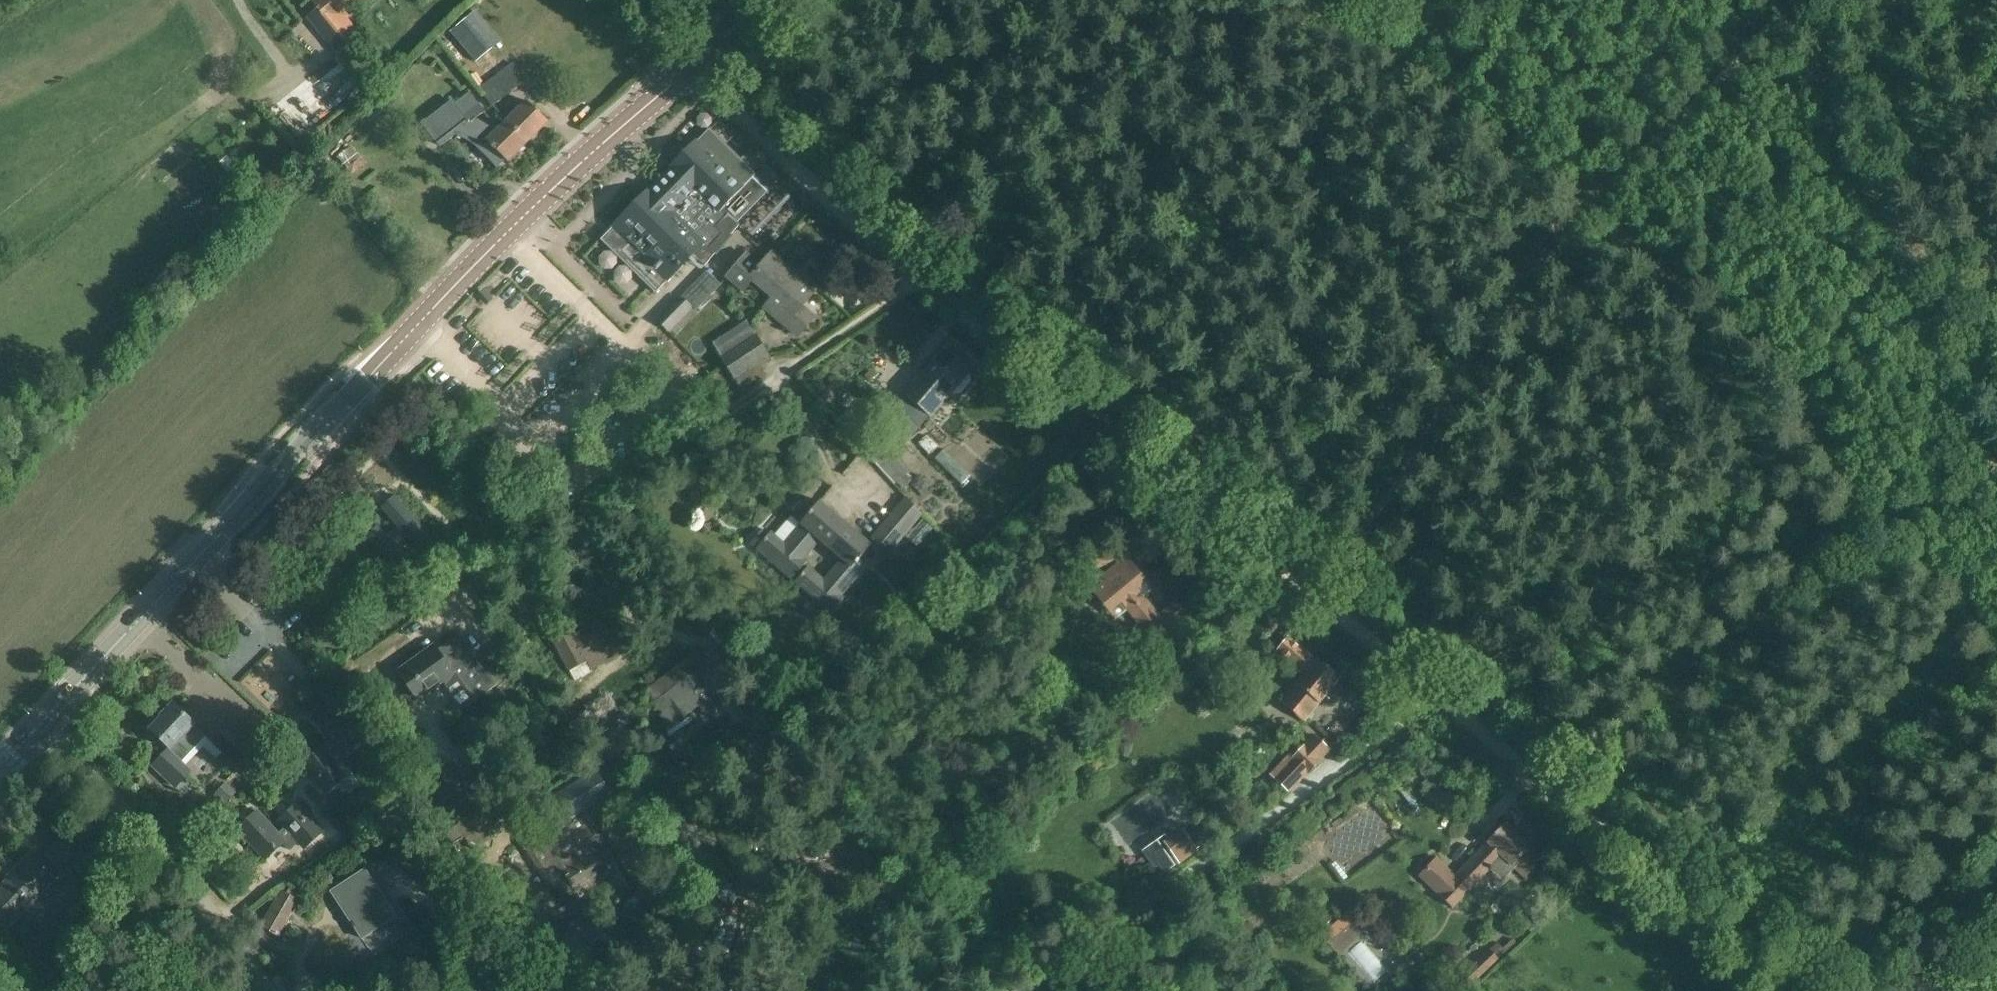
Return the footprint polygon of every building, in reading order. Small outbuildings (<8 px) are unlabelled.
[(365,3),(363,1),(364,0),(317,0),(313,3),(324,17),(313,26),(337,56),(361,36),(347,18),(365,3)] [(475,12),(450,32),(475,62),(500,42),(475,12)] [(512,64),(478,89),(492,106),(525,81),(512,64)] [(475,119),(484,112),(474,99),(469,103),(463,96),(426,124),(425,122),(423,123),(440,146),(455,134),(475,119)] [(507,121),(528,142),(548,122),(536,111),(537,109),(533,106),(532,107),(527,101),(507,121)] [(495,167),(496,168),(505,159),(507,162),(528,142),(507,121),(495,132),(486,125),(475,119),(455,134),(465,138),(474,143),(483,149),(490,157),(496,166),(495,167)] [(754,174),(753,175),(732,155),(708,132),(709,130),(708,130),(672,167),(672,168),(664,176),(662,174),(659,178),(655,181),(657,183),(649,191),(601,239),(655,293),(692,255),(704,266),(715,254),(716,255),(733,236),(731,235),(740,224),(738,223),(767,192),(752,179),(755,175),(754,174)] [(352,146),(337,157),(347,169),(361,158),(352,146)] [(764,308),(798,336),(814,317),(801,307),(817,287),(806,278),(804,280),(772,254),(762,266),(746,254),(727,278),(742,291),(751,279),(773,298),(764,308)] [(707,271),(681,296),(682,297),(695,310),(721,285),(707,271)] [(682,297),(657,321),(673,338),(698,312),(695,310),(682,297)] [(722,337),(711,344),(719,357),(733,379),(750,368),(768,356),(753,334),(731,350),(722,337)] [(960,394),(970,382),(970,376),(968,374),(970,371),(944,348),(905,394),(906,395),(896,408),(906,416),(897,425),(911,436),(930,415),(932,416),(952,393),(955,395),(960,394)] [(938,463),(964,481),(971,471),(944,453),(938,463)] [(904,499),(885,522),(903,537),(921,516),(904,499)] [(416,569),(398,550),(407,541),(417,552),(430,540),(391,500),(379,511),(398,532),(389,540),(373,523),(360,534),(404,580),(416,569)] [(850,527),(835,514),(819,501),(807,516),(801,512),(795,520),(791,516),(774,535),(770,532),(767,536),(761,531),(750,544),(751,545),(750,546),(791,582),(807,561),(805,559),(822,538),(833,548),(850,527)] [(875,543),(870,549),(883,559),(903,537),(885,522),(870,539),(875,543)] [(1276,530),(1275,531),(1276,532),(1280,536),(1281,536),(1282,535),(1287,530),(1288,529),(1281,523),(1280,524),(1281,525),(1276,530)] [(809,566),(795,582),(831,613),(844,596),(842,595),(866,566),(858,559),(871,545),(854,531),(850,527),(833,548),(843,556),(823,579),(809,566)] [(1152,588),(1126,557),(1102,576),(1106,581),(1094,591),(1115,618),(1127,609),(1159,647),(1177,634),(1176,632),(1190,621),(1174,604),(1159,616),(1143,596),(1152,588)] [(591,669),(618,654),(604,628),(584,639),(580,632),(573,635),(573,633),(555,643),(570,670),(575,680),(592,671),(591,669)] [(473,702),(473,701),(495,686),(479,664),(459,635),(444,646),(446,648),(439,653),(434,647),(398,672),(419,699),(453,674),(473,702)] [(1282,703),(1304,721),(1322,699),(1325,702),(1331,701),(1340,690),(1339,684),(1337,682),(1340,678),(1289,636),(1276,652),(1304,676),(1282,703)] [(669,726),(698,703),(704,711),(714,704),(696,679),(712,666),(699,649),(648,690),(666,712),(662,715),(669,726)] [(619,722),(605,699),(564,725),(575,743),(590,733),(594,738),(619,722)] [(153,766),(164,777),(176,788),(190,773),(180,763),(207,736),(173,704),(162,716),(163,717),(151,730),(170,748),(153,766)] [(346,758),(364,744),(340,714),(321,729),(336,748),(332,751),(346,769),(351,765),(346,758)] [(242,769),(259,750),(233,725),(215,743),(242,769)] [(1270,775),(1289,792),(1290,793),(1331,751),(1313,735),(1292,758),(1289,755),(1270,775)] [(420,736),(402,746),(418,775),(436,766),(420,736)] [(346,769),(332,751),(328,754),(323,748),(304,764),(326,792),(346,777),(342,772),(346,769)] [(569,782),(578,798),(608,783),(598,766),(569,782)] [(226,783),(215,793),(225,802),(226,802),(235,792),(226,783)] [(292,834),(299,841),(305,848),(324,830),(298,804),(280,821),(286,827),(278,834),(285,841),(292,834)] [(1352,808),(1331,824),(1336,830),(1357,814),(1352,808)] [(538,820),(544,830),(521,844),(530,859),(529,859),(534,867),(536,866),(550,891),(555,888),(563,899),(608,872),(588,840),(593,837),(577,809),(562,819),(556,810),(538,820)] [(285,841),(278,834),(257,812),(238,830),(265,860),(285,841)] [(519,822),(513,812),(466,840),(472,850),(519,822)] [(1543,859),(1505,823),(1487,842),(1488,843),(1455,877),(1435,858),(1419,876),(1453,908),(1502,856),(1525,878),(1543,859)] [(1164,836),(1142,852),(1160,878),(1178,863),(1180,866),(1198,853),(1182,829),(1167,840),(1164,836)] [(84,854),(65,836),(41,861),(33,852),(13,873),(15,875),(0,891),(0,926),(4,930),(57,877),(60,879),(72,867),(79,874),(90,861),(84,854)] [(419,856),(399,868),(411,887),(431,874),(419,856)] [(395,916),(365,870),(332,892),(362,938),(395,916)] [(1267,885),(1260,890),(1268,900),(1274,895),(1267,885)] [(278,936),(298,902),(283,892),(262,927),(278,936)] [(1321,935),(1329,944),(1364,913),(1356,904),(1321,935)] [(1377,985),(1389,973),(1359,941),(1346,953),(1377,985)] [(1497,941),(1455,981),(1465,990),(1506,951),(1497,941)]
